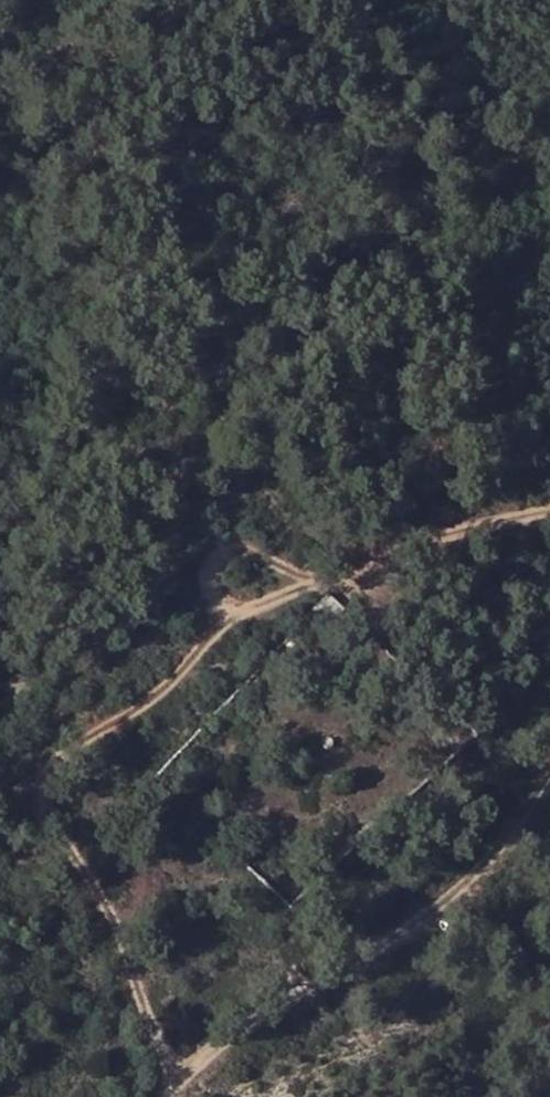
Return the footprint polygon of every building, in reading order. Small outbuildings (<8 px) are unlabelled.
[(331,593),(315,608),(330,623),(346,606),(331,593)] [(330,749),(338,745),(334,737),(325,742),(330,749)]
